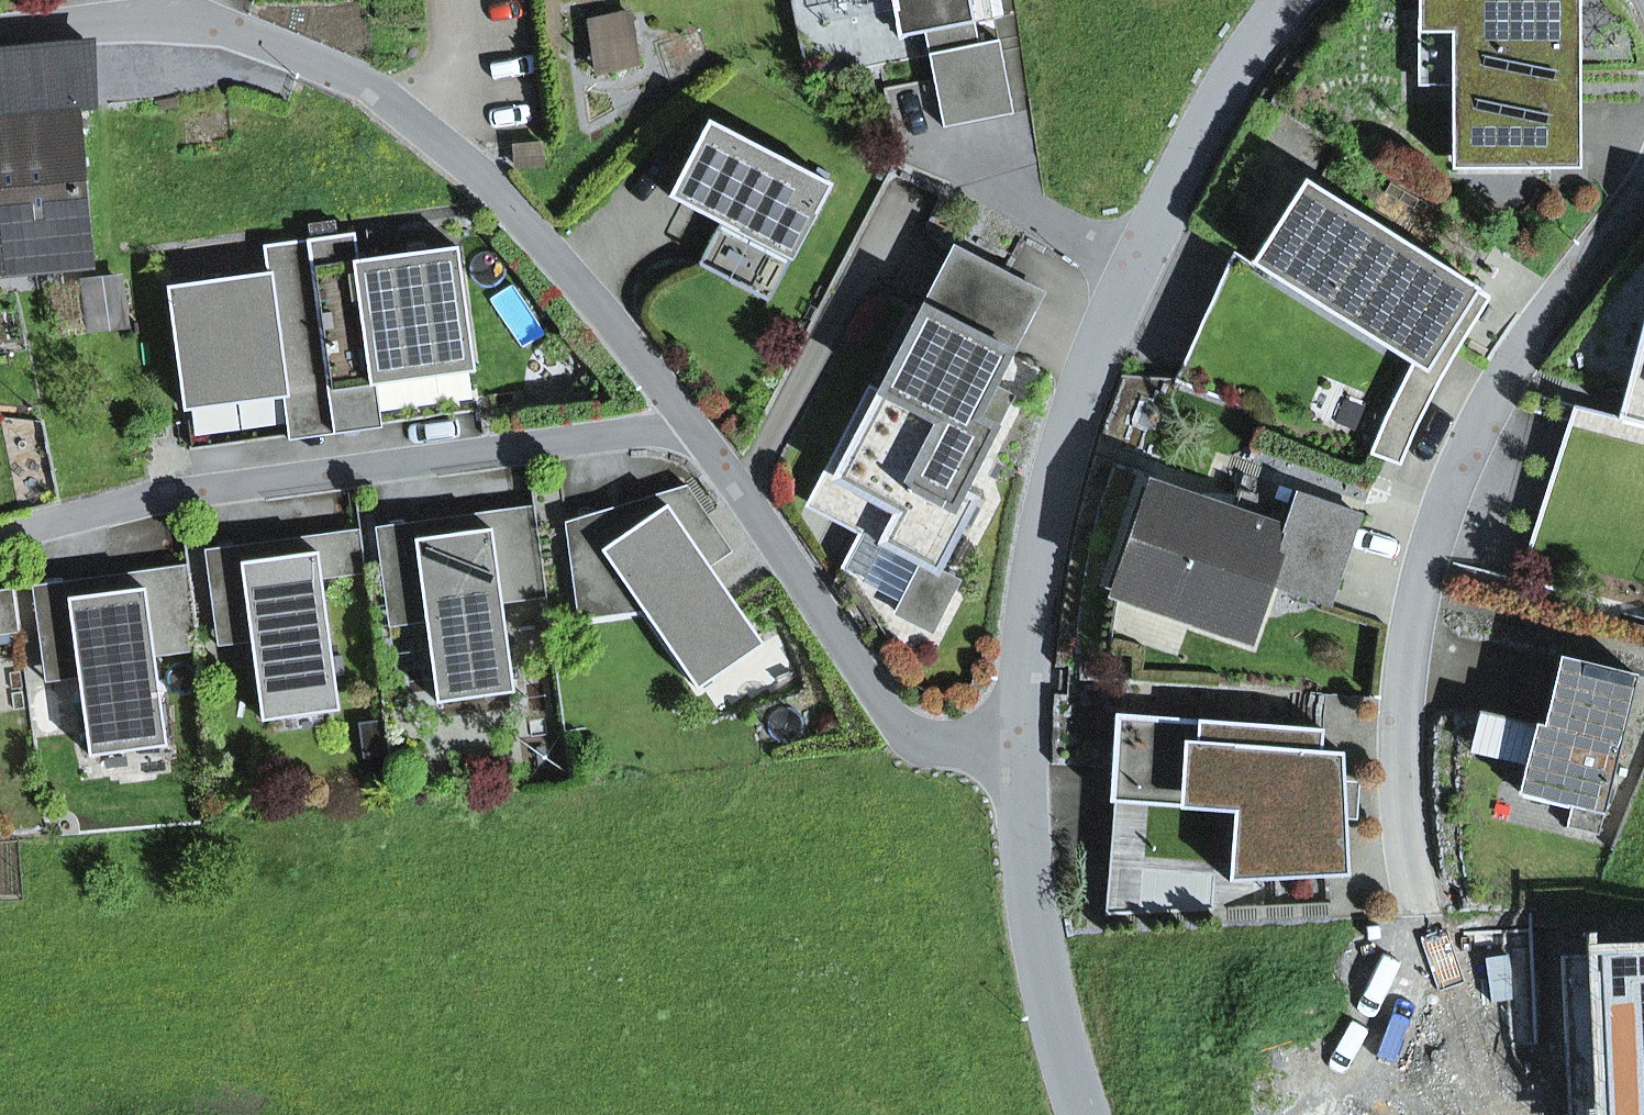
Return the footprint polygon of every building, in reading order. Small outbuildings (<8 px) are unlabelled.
[(893,9),(891,0),(819,0),(823,22),(893,9)] [(979,44),(970,0),(891,0),(893,9),(899,37),(925,32),(943,127),(1013,114),(999,40),(979,44)] [(1435,75),(1434,0),(1418,0),(1418,85),(1450,85),(1450,75),(1435,75)] [(1451,169),(1579,169),(1578,0),(1434,0),(1435,75),(1450,75),(1450,85),(1451,169)] [(589,22),(599,72),(638,64),(629,14),(589,22)] [(9,94),(11,113),(77,107),(92,104),(90,47),(0,55),(0,95),(9,94)] [(0,95),(0,114),(11,113),(9,94),(0,95)] [(3,262),(91,254),(77,107),(11,113),(0,114),(0,234),(3,262)] [(816,214),(831,184),(709,120),(669,196),(737,232),(742,222),(776,239),(795,204),(816,214)] [(1251,263),(1234,252),(1221,281),(1175,382),(1249,415),(1285,325),(1344,362),(1362,333),(1411,364),(1370,454),(1401,466),(1441,379),(1463,343),(1490,298),(1304,179),(1251,263)] [(795,204),(776,239),(742,222),(737,232),(791,260),(816,214),(795,204)] [(355,234),(310,240),(329,379),(369,374),(375,373),(468,360),(474,360),(458,247),(359,261),(355,234)] [(288,385),(329,379),(310,240),(265,246),(268,273),(169,287),(184,399),(189,398),(283,385),(288,385)] [(1027,287),(955,249),(879,393),(897,402),(890,416),(884,427),(866,418),(825,497),(889,531),(882,545),(922,566),(939,575),(940,573),(978,499),(963,491),(989,442),(996,428),(977,418),(993,387),(1011,352),(997,345),(1027,287)] [(62,332),(124,324),(118,280),(56,288),(62,332)] [(1610,611),(1643,506),(1643,428),(1631,424),(1640,389),(1643,390),(1643,317),(1643,319),(1617,419),(1573,405),(1517,581),(1610,611)] [(375,373),(376,385),(470,372),(468,360),(375,373)] [(290,396),(284,396),(290,440),(382,428),(376,385),(371,385),(369,374),(329,379),(288,385),(290,396)] [(189,398),(191,409),(284,396),(283,385),(189,398)] [(996,428),(1013,397),(993,387),(977,418),(996,428)] [(889,531),(825,497),(866,418),(884,427),(890,416),(897,402),(879,393),(868,388),(806,507),(857,534),(839,568),(863,581),(882,545),(889,531)] [(1631,424),(1643,428),(1643,390),(1640,389),(1631,424)] [(579,620),(644,611),(602,550),(688,491),(685,487),(565,523),(579,620)] [(1274,568),(1335,589),(1360,515),(1298,494),(1284,533),(1150,487),(1115,592),(1250,638),(1269,580),(1274,568)] [(602,550),(644,611),(693,682),(698,679),(754,640),(759,637),(710,567),(733,551),(690,490),(688,491),(602,550)] [(501,593),(544,587),(533,506),(488,512),(490,529),(416,540),(427,622),(437,695),(442,694),(508,685),(513,684),(501,593)] [(376,527),(383,584),(389,627),(427,622),(416,540),(490,529),(488,512),(376,527)] [(322,579),(365,573),(359,529),(314,535),(316,553),(242,563),(252,641),(262,712),(268,712),(333,703),(339,702),(322,579)] [(314,535),(205,550),(218,646),(252,641),(242,563),(316,553),(314,535)] [(155,656),(199,650),(187,565),(141,571),(143,589),(69,599),(80,678),(90,748),(95,747),(161,738),(166,738),(155,656)] [(897,613),(918,624),(932,631),(957,582),(940,573),(939,575),(922,566),(897,613)] [(1329,607),(1335,589),(1274,568),(1269,580),(1329,607)] [(141,571),(33,586),(46,683),(80,678),(69,599),(143,589),(141,571)] [(19,632),(13,589),(0,590),(0,635),(19,632)] [(698,679),(702,686),(759,647),(754,640),(698,679)] [(1542,726),(1480,711),(1465,771),(1521,784),(1516,805),(1569,817),(1564,838),(1596,846),(1637,675),(1558,656),(1542,726)] [(442,694),(443,702),(509,693),(508,685),(442,694)] [(268,712),(269,720),(334,711),(333,703),(268,712)] [(1324,729),(1115,714),(1109,802),(1116,803),(1117,788),(1251,797),(1248,846),(1267,848),(1264,880),(1350,876),(1347,818),(1332,817),(1338,786),(1345,787),(1344,753),(1322,751),(1324,729)] [(95,747),(96,756),(162,747),(161,738),(95,747)] [(1332,817),(1347,818),(1345,787),(1338,786),(1332,817)] [(1267,848),(1248,846),(1251,797),(1117,788),(1116,803),(1235,811),(1230,882),(1264,880),(1267,848)]
